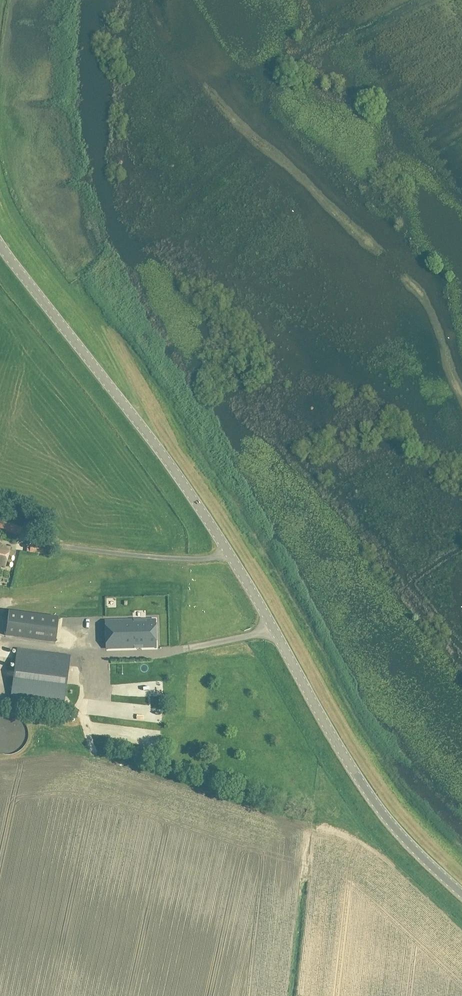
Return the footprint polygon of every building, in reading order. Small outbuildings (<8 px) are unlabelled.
[(6,530),(5,532),(20,536),(24,521),(0,514),(0,528),(6,530)] [(5,567),(10,548),(0,545),(0,565),(5,567)] [(122,595),(114,596),(115,607),(123,607),(122,595)] [(58,618),(9,611),(6,635),(55,642),(58,618)] [(134,620),(105,621),(106,648),(156,647),(155,619),(144,619),(144,625),(134,626),(134,620)] [(17,649),(10,699),(63,706),(70,656),(17,649)] [(173,666),(171,656),(159,659),(161,669),(173,666)] [(94,659),(92,673),(105,675),(106,661),(94,659)] [(133,668),(150,667),(150,660),(132,661),(133,668)] [(145,688),(127,689),(129,707),(147,706),(145,688)]
